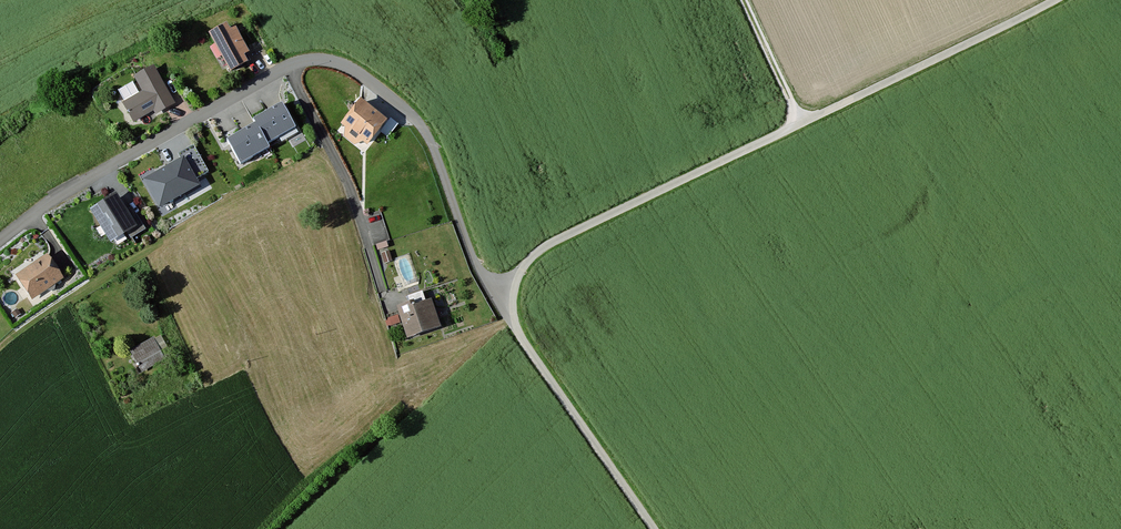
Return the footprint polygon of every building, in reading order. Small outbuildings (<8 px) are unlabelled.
[(227,25),(209,35),(231,74),(248,64),(243,56),(249,52),(236,29),(230,32),(227,25)] [(143,91),(122,103),(133,122),(154,111),(156,115),(175,104),(154,66),(134,77),(143,91)] [(387,122),(360,100),(340,125),(345,129),(344,137),(354,145),(363,142),(367,146),(387,122)] [(281,106),(253,122),(255,125),(266,144),(294,128),(281,106)] [(255,125),(227,141),(240,164),(268,148),(266,144),(255,125)] [(181,160),(143,182),(159,209),(199,186),(195,180),(208,172),(193,146),(178,155),(181,160)] [(116,196),(91,212),(111,243),(136,227),(116,196)] [(389,251),(382,254),(385,264),(393,261),(389,251)] [(47,256),(17,276),(33,300),(63,279),(47,256)] [(441,328),(431,301),(425,303),(422,292),(406,297),(408,304),(397,308),(407,339),(441,328)] [(20,315),(16,309),(12,313),(16,318),(20,315)] [(399,323),(397,316),(388,319),(388,321),(386,321),(388,327),(399,323)] [(153,339),(131,351),(139,363),(160,351),(153,339)]
